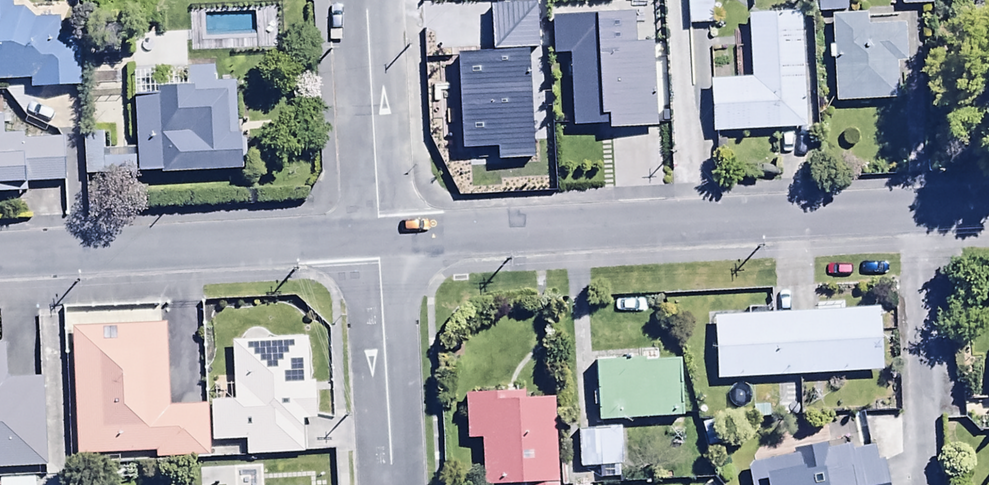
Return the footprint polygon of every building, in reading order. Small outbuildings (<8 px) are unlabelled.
[(28,75),(29,85),(81,83),(79,31),(56,32),(55,13),(30,14),(22,5),(10,5),(10,0),(0,0),(0,76),(28,75)] [(617,53),(654,51),(653,17),(663,17),(662,0),(602,0),(604,35),(604,54),(617,53)] [(713,22),(712,0),(686,0),(686,23),(713,22)] [(846,12),(845,0),(816,0),(817,14),(829,13),(846,12)] [(708,78),(711,130),(805,125),(799,8),(746,10),(749,76),(708,78)] [(846,12),(829,13),(830,44),(825,45),(826,58),(832,57),(834,99),(897,97),(895,60),(904,60),(903,22),(887,22),(887,15),(865,15),(864,11),(846,12)] [(604,54),(604,35),(507,40),(509,88),(500,88),(503,127),(522,126),(523,149),(596,145),(592,83),(618,81),(617,53),(604,54)] [(154,87),(131,89),(135,168),(158,166),(158,170),(241,165),(239,128),(235,129),(232,77),(213,78),(212,64),(183,66),(183,80),(153,82),(154,87)] [(24,188),(24,179),(64,178),(63,134),(27,135),(26,130),(0,130),(0,120),(0,188),(24,188)] [(81,130),(82,172),(134,171),(133,154),(102,155),(102,129),(81,130)] [(712,312),(715,377),(882,371),(879,305),(712,312)] [(165,321),(70,325),(75,452),(153,448),(154,457),(208,454),(206,401),(168,403),(165,321)] [(305,336),(230,338),(232,398),(209,399),(210,440),(243,439),(244,454),(270,453),(270,464),(302,463),(300,418),(314,417),(313,380),(307,380),(305,336)] [(47,463),(42,374),(6,375),(4,342),(0,342),(0,466),(47,463)] [(595,403),(596,418),(682,414),(679,354),(592,358),(594,389),(591,389),(591,403),(595,403)] [(553,394),(524,395),(524,387),(463,390),(466,437),(479,436),(481,483),(518,481),(518,484),(563,484),(563,473),(557,474),(553,394)] [(576,426),(578,466),(620,464),(618,425),(576,426)] [(879,463),(872,464),(869,446),(851,449),(849,440),(823,445),(822,441),(792,447),(793,452),(745,460),(749,484),(883,484),(879,463)]
